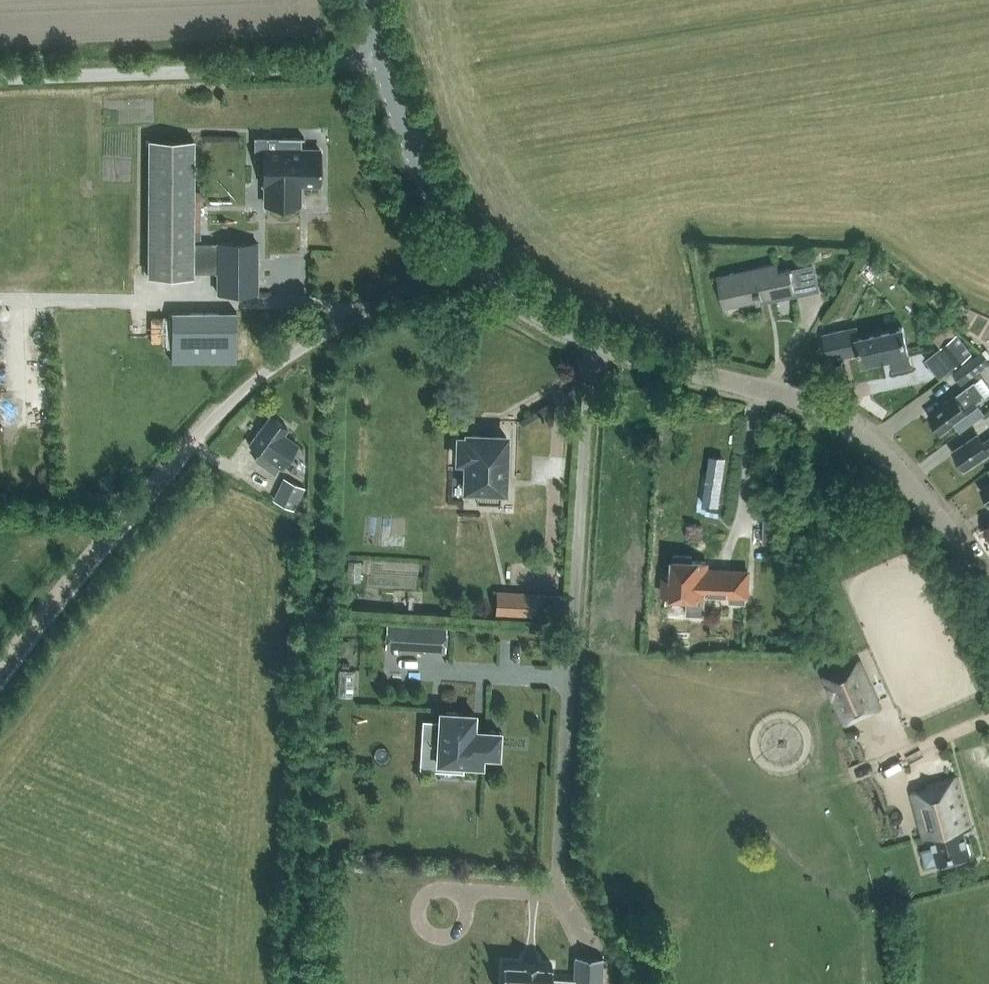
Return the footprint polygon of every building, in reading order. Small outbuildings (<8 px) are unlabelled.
[(304,138),(304,137),(278,136),(278,149),(264,148),(264,183),(266,183),(265,204),(299,204),(299,184),(320,184),(320,149),(301,149),(301,138),(304,138)] [(218,271),(218,292),(258,292),(258,242),(193,242),(193,139),(149,139),(149,276),(193,276),(193,271),(218,271)] [(778,270),(776,261),(718,274),(725,305),(795,290),(792,277),(812,273),(810,263),(778,270)] [(236,361),(236,312),(171,312),(172,361),(236,361)] [(845,335),(844,328),(825,333),(831,357),(860,350),(863,363),(892,357),(894,366),(911,362),(903,326),(857,337),(856,333),(845,335)] [(970,353),(956,334),(941,345),(955,364),(970,353)] [(951,371),(960,382),(988,361),(981,350),(951,371)] [(957,395),(956,394),(929,414),(941,430),(953,420),(960,429),(983,411),(976,403),(986,395),(975,381),(957,395)] [(260,428),(247,444),(258,453),(253,460),(272,474),(277,467),(279,469),(296,447),(281,435),(286,429),(271,417),(261,429),(260,428)] [(977,432),(953,448),(965,467),(988,450),(988,437),(983,441),(977,432)] [(457,459),(465,459),(463,491),(476,491),(476,500),(498,502),(499,488),(503,489),(505,435),(466,433),(466,437),(458,437),(457,459)] [(305,487),(283,477),(273,499),(294,509),(305,487)] [(786,542),(787,516),(762,515),(761,541),(786,542)] [(674,555),(674,571),(674,575),(667,574),(666,594),(688,595),(687,612),(703,612),(703,593),(729,594),(729,601),(746,602),(747,571),(747,570),(705,568),(705,560),(691,559),(692,556),(674,555)] [(536,591),(496,589),(495,614),(535,615),(536,591)] [(394,607),(419,607),(419,595),(394,594),(394,607)] [(444,649),(446,627),(416,626),(415,648),(444,649)] [(855,717),(869,711),(869,712),(881,707),(859,660),(823,676),(844,723),(856,718),(855,717)] [(437,761),(481,764),(482,754),(498,755),(499,731),(473,729),(474,713),(441,711),(437,761)] [(927,787),(912,791),(925,840),(932,839),(938,863),(971,854),(964,830),(972,827),(957,775),(926,784),(927,787)] [(575,955),(574,978),(551,977),(552,964),(537,963),(537,962),(523,961),(523,962),(503,961),(502,983),(601,983),(603,957),(575,955)]
